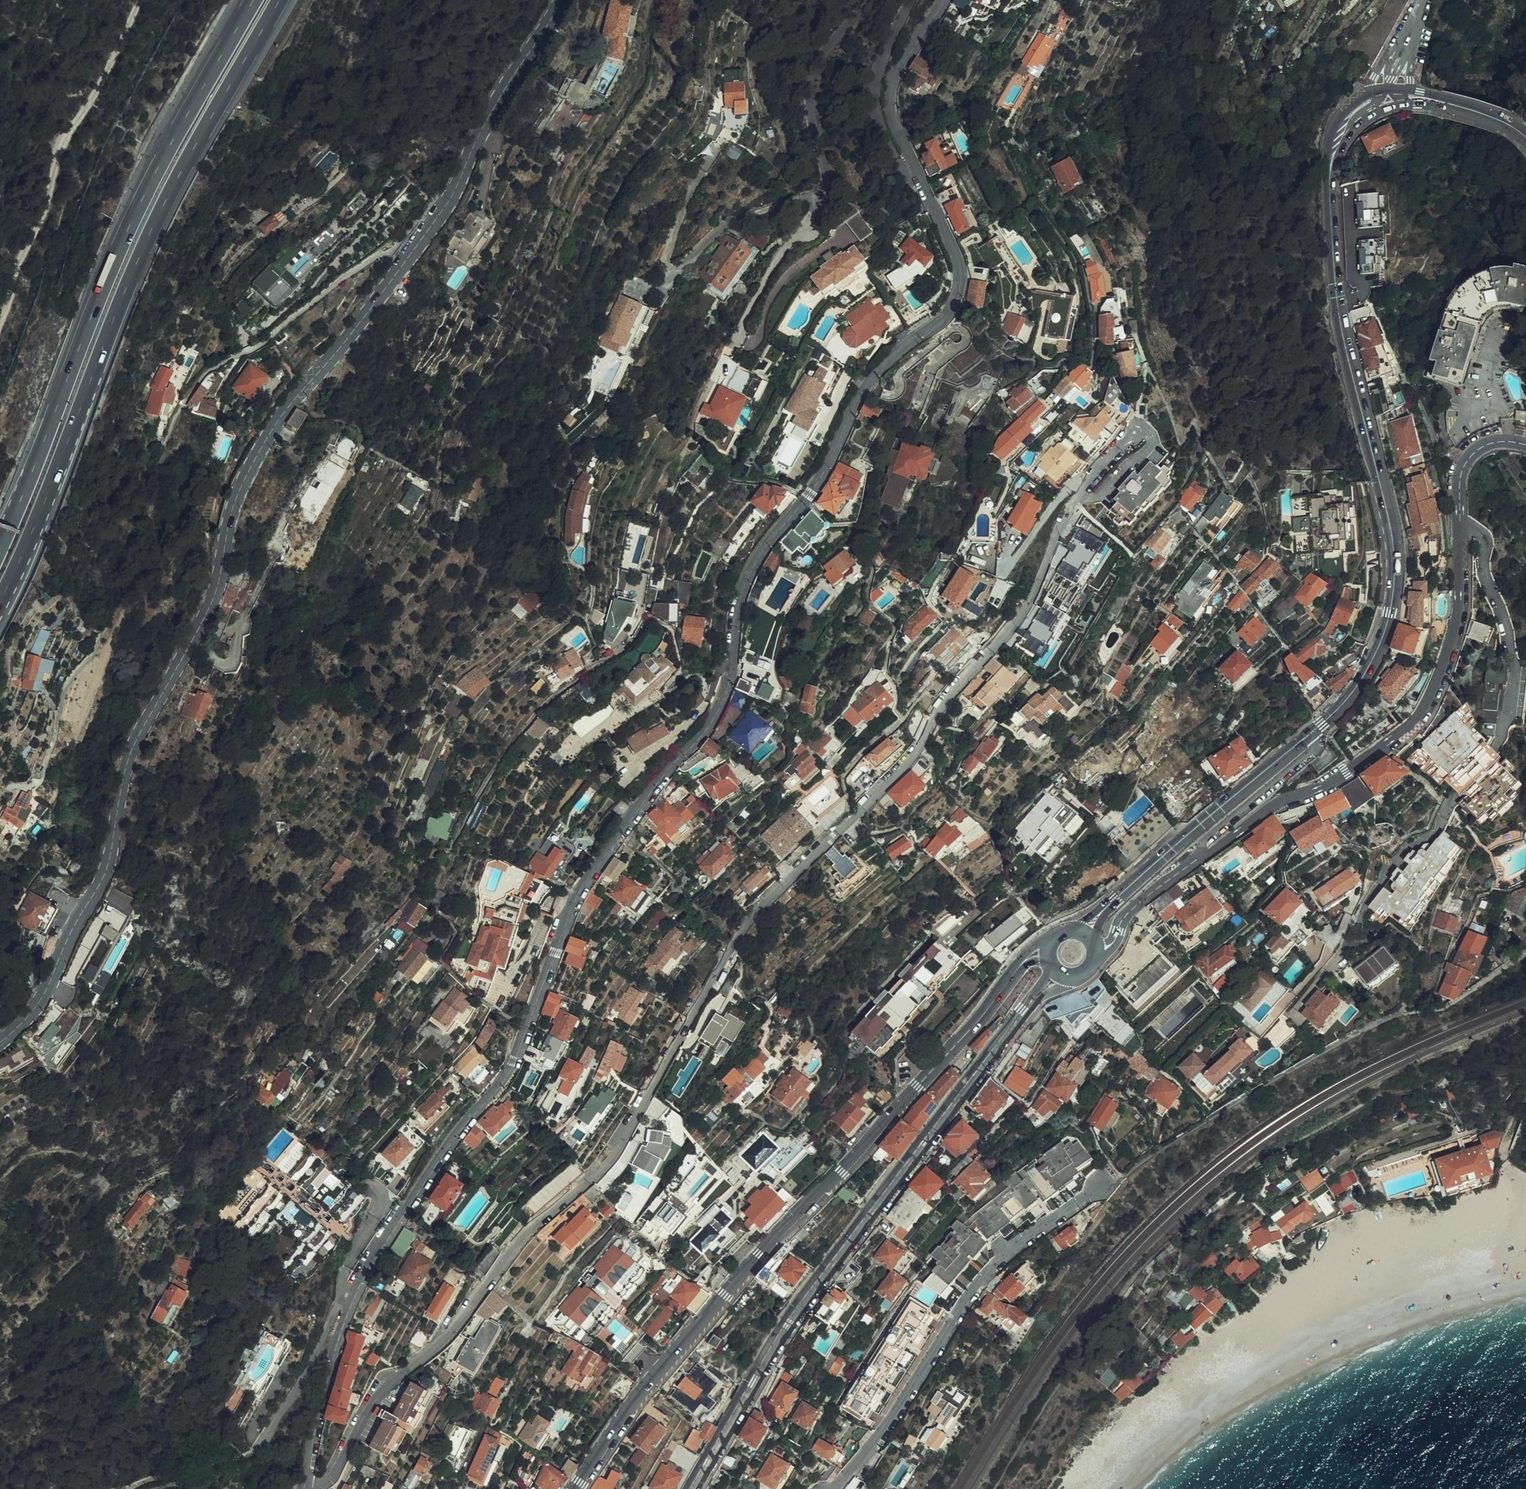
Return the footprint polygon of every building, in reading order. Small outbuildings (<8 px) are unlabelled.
[(625,0),(604,0),(596,34),(603,36),(618,40),(621,25),(626,0),(625,0)] [(1067,0),(1058,0),(1055,7),(1063,10),(1068,0),(1067,0)] [(1368,59),(1392,17),(1402,0),(1381,0),(1353,46),(1368,59)] [(1033,27),(1017,55),(1025,60),(1028,55),(1032,58),(1040,44),(1037,41),(1042,32),(1033,27)] [(617,44),(606,41),(603,52),(614,55),(617,44)] [(538,55),(534,62),(539,65),(543,58),(538,55)] [(1017,55),(1014,59),(1022,64),(1025,60),(1017,55)] [(1025,60),(1022,64),(1031,70),(1037,61),(1032,58),(1028,55),(1025,60)] [(925,98),(934,86),(927,81),(934,70),(916,58),(907,69),(918,75),(909,87),(925,98)] [(1022,64),(1014,59),(1011,64),(1019,69),(1022,64)] [(552,88),(557,91),(565,75),(561,73),(552,88)] [(557,91),(585,109),(592,97),(582,91),(585,86),(569,77),(565,75),(557,91)] [(720,79),(720,98),(727,98),(727,102),(729,102),(729,110),(739,110),(740,98),(738,98),(739,79),(720,79)] [(564,97),(562,100),(575,108),(576,106),(564,97)] [(575,108),(562,100),(541,132),(553,140),(575,108)] [(1383,121),(1357,131),(1364,146),(1389,136),(1383,121)] [(931,141),(926,129),(919,133),(920,137),(918,138),(921,145),(915,148),(921,161),(919,162),(923,171),(950,158),(942,136),(931,141)] [(1065,151),(1048,160),(1053,172),(1060,185),(1068,181),(1066,177),(1075,173),(1069,161),(1065,151)] [(657,169),(651,176),(660,183),(666,176),(657,169)] [(660,183),(651,176),(642,187),(648,191),(647,192),(653,196),(657,190),(655,188),(660,183)] [(947,182),(939,186),(942,190),(935,194),(938,201),(939,201),(950,224),(959,221),(951,203),(955,201),(952,194),(953,194),(947,182)] [(1375,190),(1352,192),(1355,225),(1380,223),(1378,207),(1376,207),(1375,190)] [(955,201),(966,226),(973,222),(962,197),(955,201)] [(847,221),(861,241),(873,232),(853,205),(826,203),(838,226),(847,221)] [(269,207),(254,219),(255,220),(260,226),(275,213),(269,207)] [(460,211),(449,227),(439,243),(453,252),(458,256),(465,245),(467,247),(476,235),(472,231),(476,226),(479,227),(483,220),(463,207),(460,211)] [(1016,271),(1023,282),(1027,278),(1001,238),(1004,236),(999,229),(991,235),(994,238),(980,248),(993,269),(1004,262),(1011,273),(1016,271)] [(725,302),(763,250),(748,240),(746,243),(730,231),(724,239),(726,240),(697,282),(725,302)] [(748,240),(763,250),(769,241),(764,231),(752,235),(748,240)] [(910,235),(899,247),(906,253),(901,259),(910,267),(918,258),(925,265),(934,255),(910,235)] [(1377,237),(1356,239),(1359,272),(1380,271),(1378,254),(1376,254),(1376,246),(1378,246),(1377,237)] [(810,276),(821,291),(833,283),(835,286),(857,271),(854,267),(866,259),(855,244),(843,253),(842,251),(821,266),(822,268),(810,276)] [(1092,259),(1082,261),(1085,274),(1087,274),(1091,296),(1095,295),(1095,290),(1100,289),(1097,268),(1092,259)] [(1442,426),(1451,443),(1454,441),(1481,427),(1473,411),(1469,404),(1468,399),(1466,392),(1465,383),(1466,373),(1468,359),(1472,343),(1476,332),(1481,322),(1470,319),(1471,317),(1477,308),(1489,301),(1497,299),(1503,300),(1518,303),(1525,265),(1510,263),(1509,267),(1503,266),(1491,267),(1480,269),(1476,270),(1463,278),(1456,285),(1449,291),(1444,299),(1440,306),(1438,313),(1421,369),(1437,374),(1431,394),(1444,399),(1441,411),(1441,422),(1442,426)] [(249,276),(246,278),(260,293),(262,291),(266,294),(275,285),(266,277),(267,275),(265,273),(269,270),(267,267),(262,270),(258,266),(249,275),(249,276)] [(181,278),(177,288),(181,290),(186,281),(181,278)] [(987,282),(971,280),(969,290),(986,293),(987,282)] [(622,319),(632,299),(611,288),(596,318),(599,319),(593,331),(613,340),(610,346),(616,349),(629,323),(622,319)] [(1054,300),(1044,337),(1058,340),(1059,338),(1065,339),(1074,296),(1031,289),(1034,307),(1041,307),(1047,299),(1054,300)] [(236,290),(231,298),(234,302),(241,298),(236,290)] [(986,293),(969,290),(968,301),(984,308),(986,293)] [(1098,310),(1100,331),(1103,335),(1107,335),(1106,321),(1108,320),(1108,312),(1116,311),(1116,308),(1114,296),(1110,296),(1109,293),(1105,293),(1103,293),(1098,303),(1098,310)] [(847,315),(853,325),(864,318),(863,316),(877,307),(877,308),(878,307),(873,298),(847,315)] [(639,302),(632,299),(622,319),(629,323),(639,302)] [(1007,325),(1006,328),(1007,329),(1006,331),(1016,336),(1025,318),(1019,316),(1022,310),(1015,304),(1005,323),(1005,324),(1007,325)] [(877,308),(884,319),(889,317),(882,305),(878,307),(877,308)] [(851,326),(863,344),(877,335),(882,337),(884,331),(889,327),(884,319),(877,308),(877,307),(863,316),(864,318),(853,325),(851,326)] [(1367,315),(1362,316),(1351,320),(1354,329),(1353,329),(1361,365),(1373,362),(1375,370),(1388,366),(1381,348),(1376,338),(1367,315)] [(863,344),(851,326),(847,329),(844,337),(850,347),(856,348),(863,344)] [(166,334),(160,346),(166,349),(172,337),(166,334)] [(1134,350),(1111,353),(1123,379),(1138,377),(1134,350)] [(235,367),(226,380),(243,392),(260,370),(242,358),(235,367)] [(1070,375),(1060,381),(1069,392),(1076,385),(1081,390),(1081,391),(1083,388),(1087,392),(1094,386),(1088,379),(1090,370),(1084,364),(1078,370),(1076,369),(1070,375)] [(787,409),(797,415),(793,421),(810,431),(820,413),(816,411),(813,409),(818,400),(828,384),(823,381),(829,371),(821,366),(818,370),(812,366),(808,373),(787,409)] [(189,380),(179,393),(185,397),(186,401),(191,401),(196,392),(193,391),(200,381),(191,375),(189,380)] [(155,376),(153,381),(165,385),(166,382),(163,381),(163,379),(155,376)] [(145,390),(149,379),(146,378),(137,405),(150,409),(155,394),(145,390)] [(153,381),(149,379),(145,390),(155,394),(164,397),(167,385),(165,385),(153,381)] [(1060,381),(1055,390),(1061,396),(1062,398),(1063,397),(1069,392),(1060,381)] [(1025,384),(1012,393),(1013,395),(1014,397),(1009,401),(1017,410),(1034,396),(1025,384)] [(706,400),(701,411),(733,427),(748,397),(721,385),(712,403),(706,400)] [(1069,392),(1063,397),(1069,402),(1081,390),(1076,385),(1069,392)] [(1373,387),(1367,389),(1372,411),(1382,409),(1380,398),(1376,399),(1373,387)] [(203,397),(198,405),(205,408),(209,400),(207,398),(210,393),(203,389),(199,395),(203,397)] [(1055,390),(1043,401),(1046,406),(1049,408),(1061,396),(1055,390)] [(196,392),(191,401),(198,405),(203,397),(199,395),(196,392)] [(818,400),(813,409),(816,411),(821,402),(818,400)] [(1041,400),(1023,417),(1031,425),(1033,423),(1031,420),(1046,406),(1043,401),(1041,400)] [(889,412),(874,403),(872,406),(867,404),(862,412),(876,420),(880,413),(886,416),(889,412)] [(1510,403),(1509,412),(1525,413),(1525,404),(1510,403)] [(1047,450),(1043,453),(1040,456),(1044,459),(1038,465),(1055,480),(1055,479),(1061,474),(1071,462),(1082,471),(1100,451),(1109,440),(1099,431),(1112,417),(1107,413),(1112,408),(1107,404),(1096,416),(1078,418),(1074,421),(1085,431),(1068,449),(1059,441),(1054,447),(1052,444),(1047,450)] [(286,422),(296,429),(305,414),(296,407),(286,422)] [(1394,439),(1398,456),(1408,453),(1420,450),(1409,412),(1390,418),(1396,438),(1394,439)] [(1000,458),(1010,449),(1033,428),(1033,427),(1031,425),(1023,417),(1012,426),(1001,438),(1002,438),(993,450),(1000,458)] [(332,431),(326,428),(322,437),(328,440),(332,431)] [(888,458),(884,457),(881,464),(885,465),(903,472),(912,476),(914,477),(919,465),(924,451),(925,448),(929,446),(930,443),(924,441),(926,437),(914,431),(909,442),(896,437),(888,458)] [(999,459),(1000,460),(1003,464),(1015,455),(1010,449),(1000,458),(999,459)] [(924,451),(919,465),(925,468),(931,453),(924,451)] [(1398,456),(1399,463),(1403,462),(1410,461),(1408,453),(1398,456)] [(313,462),(295,490),(303,494),(302,498),(302,501),(301,506),(309,511),(314,502),(315,502),(338,467),(321,456),(316,463),(313,462)] [(830,463),(823,475),(825,476),(824,478),(813,496),(827,508),(841,492),(844,495),(852,483),(843,477),(849,468),(832,456),(830,463)] [(1410,461),(1403,462),(1406,474),(1401,476),(1406,493),(1403,498),(1410,523),(1406,524),(1408,531),(1409,531),(1414,530),(1415,530),(1418,529),(1416,522),(1424,520),(1426,527),(1427,532),(1436,530),(1436,518),(1430,494),(1428,495),(1420,470),(1417,470),(1415,464),(1413,465),(1411,460),(1410,461)] [(1109,509),(1123,522),(1164,474),(1167,470),(1162,465),(1160,467),(1156,464),(1149,471),(1144,468),(1138,475),(1134,472),(1120,487),(1123,490),(1116,498),(1118,499),(1109,509)] [(903,472),(885,465),(877,487),(881,488),(878,495),(885,498),(887,501),(891,503),(894,501),(896,496),(895,493),(903,472)] [(569,529),(573,529),(573,511),(574,504),(577,505),(581,489),(586,481),(580,477),(584,472),(574,467),(564,486),(558,512),(558,538),(568,538),(569,529)] [(422,476),(410,470),(404,479),(406,481),(416,486),(422,476)] [(1164,474),(1123,522),(1124,523),(1132,514),(1134,516),(1141,508),(1145,511),(1152,503),(1149,500),(1156,491),(1158,492),(1164,485),(1161,483),(1170,473),(1167,470),(1164,474)] [(1061,474),(1055,479),(1059,482),(1064,477),(1061,474)] [(773,497),(781,503),(790,493),(786,491),(773,481),(765,480),(763,482),(756,479),(743,495),(749,500),(747,504),(756,512),(757,512),(765,501),(768,502),(773,497)] [(404,505),(416,486),(406,481),(395,498),(404,505)] [(1190,484),(1178,497),(1181,499),(1179,501),(1187,509),(1204,490),(1197,483),(1194,487),(1190,484)] [(1005,520),(1014,526),(1018,518),(1021,520),(1034,497),(1025,492),(1026,490),(1018,485),(1000,514),(1006,518),(1005,520)] [(1335,490),(1291,493),(1294,551),(1339,549),(1338,540),(1349,540),(1346,497),(1336,498),(1335,490)] [(1215,517),(1218,519),(1223,512),(1232,500),(1222,493),(1201,516),(1208,522),(1211,522),(1215,517)] [(1201,499),(1187,515),(1190,519),(1196,514),(1206,503),(1201,499)] [(1232,500),(1223,512),(1228,516),(1237,504),(1232,500)] [(754,515),(756,512),(747,504),(744,507),(754,515)] [(792,531),(786,537),(799,548),(803,552),(819,533),(824,528),(810,513),(794,532),(792,531)] [(1416,522),(1418,529),(1426,527),(1424,520),(1416,522)] [(1182,533),(1189,525),(1185,521),(1178,529),(1182,533)] [(1023,642),(1043,655),(1111,546),(1078,526),(1065,547),(1072,551),(1042,598),(1048,602),(1023,642)] [(1176,542),(1170,537),(1168,535),(1160,527),(1153,535),(1144,546),(1141,549),(1151,557),(1152,558),(1150,560),(1155,565),(1162,557),(1176,542)] [(1414,530),(1409,531),(1412,543),(1418,542),(1415,530),(1414,530)] [(799,548),(786,537),(779,545),(792,556),(799,548)] [(843,550),(823,567),(828,572),(839,585),(845,580),(843,577),(851,569),(849,566),(854,563),(843,550)] [(1248,565),(1254,570),(1262,560),(1250,550),(1238,565),(1241,568),(1243,565),(1245,568),(1248,565)] [(878,553),(871,562),(876,572),(879,571),(883,564),(885,563),(878,553)] [(277,555),(273,564),(279,567),(281,563),(284,559),(277,555)] [(778,556),(772,555),(764,569),(774,573),(777,566),(777,563),(778,556)] [(1281,563),(1271,557),(1260,569),(1261,570),(1259,572),(1258,571),(1252,578),(1252,579),(1245,586),(1252,595),(1262,587),(1259,583),(1267,575),(1270,577),(1281,563)] [(1185,592),(1179,587),(1169,599),(1189,615),(1209,591),(1205,588),(1212,580),(1208,577),(1213,572),(1214,573),(1220,567),(1214,562),(1204,574),(1203,573),(1210,566),(1202,559),(1187,577),(1194,581),(1185,592)] [(1381,569),(1365,570),(1365,590),(1381,589),(1381,569)] [(233,585),(227,583),(224,592),(220,606),(230,609),(238,612),(241,598),(245,598),(252,574),(242,571),(237,570),(233,585)] [(835,588),(839,585),(828,572),(824,575),(835,588)] [(943,600),(952,606),(958,610),(960,611),(977,583),(974,581),(975,579),(970,577),(969,578),(961,572),(943,600)] [(1313,574),(1294,595),(1298,598),(1306,605),(1326,583),(1313,574)] [(669,599),(671,601),(673,601),(673,599),(679,600),(683,578),(673,577),(670,576),(669,599)] [(1414,581),(1414,592),(1425,592),(1425,598),(1430,598),(1429,580),(1414,581)] [(609,590),(612,591),(602,621),(611,624),(621,609),(626,595),(624,595),(625,591),(617,589),(618,586),(611,583),(609,590)] [(515,593),(514,595),(522,606),(533,593),(521,586),(515,593)] [(879,587),(871,594),(873,601),(875,602),(885,594),(879,587)] [(1298,598),(1294,595),(1289,591),(1283,598),(1272,607),(1276,612),(1287,603),(1290,605),(1298,598)] [(1322,628),(1319,631),(1326,635),(1332,622),(1334,622),(1336,619),(1343,621),(1353,603),(1347,600),(1347,593),(1342,591),(1331,615),(1330,614),(1322,628)] [(1411,591),(1409,605),(1407,623),(1412,625),(1424,628),(1425,598),(1425,592),(1414,592),(1411,591)] [(1240,593),(1238,592),(1226,607),(1233,613),(1238,606),(1233,603),(1240,593)] [(1233,603),(1238,606),(1244,598),(1240,593),(1233,603)] [(1108,594),(1104,603),(1109,606),(1114,597),(1108,594)] [(658,615),(670,616),(671,601),(669,599),(650,597),(649,605),(654,614),(656,615),(658,615)] [(924,630),(937,617),(928,606),(914,619),(924,630)] [(958,610),(952,606),(947,612),(954,616),(958,610)] [(964,612),(978,624),(984,617),(970,606),(964,612)] [(678,633),(678,637),(693,640),(697,614),(698,609),(686,607),(685,612),(678,611),(675,633),(678,633)] [(871,613),(866,608),(859,617),(863,621),(871,613)] [(805,614),(797,611),(791,624),(799,628),(805,614)] [(1258,616),(1254,611),(1250,616),(1243,623),(1234,631),(1231,634),(1225,640),(1230,644),(1235,639),(1239,635),(1248,644),(1263,630),(1255,622),(1258,620),(1256,618),(1258,616)] [(914,619),(905,627),(907,630),(906,633),(907,635),(906,637),(911,642),(924,630),(914,619)] [(1159,628),(1148,640),(1161,652),(1177,635),(1162,621),(1157,626),(1159,628)] [(1480,623),(1474,638),(1490,643),(1493,637),(1494,637),(1497,629),(1480,623)] [(1400,624),(1392,648),(1412,654),(1420,631),(1400,624)] [(930,650),(949,670),(973,647),(954,627),(930,650)] [(1319,631),(1292,652),(1298,659),(1313,648),(1317,654),(1324,648),(1325,650),(1335,643),(1326,635),(1319,631)] [(1361,645),(1355,642),(1353,646),(1361,650),(1364,646),(1361,645)] [(546,657),(548,661),(561,655),(567,667),(576,661),(566,643),(556,649),(557,651),(546,657)] [(612,678),(617,683),(621,681),(627,689),(663,659),(650,643),(642,650),(640,649),(637,649),(635,651),(635,654),(635,656),(638,658),(612,678)] [(531,647),(522,651),(525,657),(533,654),(531,647)] [(1517,649),(1514,649),(1504,647),(1502,660),(1487,658),(1485,684),(1486,684),(1485,694),(1483,694),(1482,710),(1484,711),(1483,725),(1496,726),(1495,738),(1506,739),(1509,740),(1510,735),(1513,731),(1517,729),(1521,729),(1525,728),(1525,661),(1523,659),(1521,654),(1519,649),(1517,649)] [(32,651),(22,649),(20,649),(18,660),(16,672),(20,673),(28,674),(31,656),(32,651)] [(1236,651),(1218,668),(1230,681),(1248,664),(1236,651)] [(1299,663),(1289,651),(1282,657),(1289,672),(1299,663)] [(1323,680),(1334,690),(1341,682),(1354,667),(1348,661),(1353,657),(1347,651),(1318,671),(1326,678),(1323,680)] [(548,661),(536,666),(538,671),(543,681),(567,667),(561,655),(548,661)] [(1348,661),(1354,667),(1358,662),(1353,657),(1348,661)] [(976,678),(963,691),(983,711),(1002,692),(1004,694),(1019,679),(997,658),(976,678)] [(753,683),(750,689),(762,695),(768,683),(759,679),(764,667),(750,659),(746,666),(743,664),(740,676),(753,683)] [(1299,663),(1289,672),(1287,674),(1312,711),(1332,691),(1315,675),(1300,662),(1299,663)] [(1393,670),(1386,678),(1379,685),(1384,690),(1381,693),(1391,702),(1402,691),(1415,676),(1400,662),(1393,670)] [(1124,663),(1115,678),(1124,683),(1133,668),(1124,663)] [(776,665),(769,666),(772,682),(773,682),(783,682),(782,671),(777,672),(776,665)] [(470,666),(462,672),(452,682),(460,689),(469,679),(476,673),(470,666)] [(1383,676),(1386,678),(1393,670),(1391,668),(1383,676)] [(920,684),(930,693),(942,677),(933,670),(920,684)] [(732,672),(730,682),(749,692),(750,689),(753,683),(740,676),(732,672)] [(881,688),(886,683),(881,675),(874,681),(870,676),(852,691),(854,694),(847,699),(860,715),(885,694),(881,688)] [(805,693),(809,682),(800,679),(798,685),(799,685),(796,694),(795,694),(791,704),(796,706),(795,709),(801,710),(802,707),(805,708),(808,699),(806,698),(808,694),(805,693)] [(621,681),(617,683),(623,692),(627,689),(621,681)] [(1116,681),(1111,692),(1121,696),(1126,685),(1116,681)] [(730,682),(724,697),(736,707),(746,694),(730,682)] [(777,690),(775,694),(787,698),(790,689),(778,685),(777,690)] [(909,694),(912,697),(920,704),(928,694),(917,685),(909,694)] [(1037,692),(1020,709),(1031,720),(1034,716),(1041,723),(1060,704),(1055,699),(1061,694),(1052,685),(1041,696),(1037,692)] [(183,687),(176,707),(195,715),(204,691),(193,686),(191,690),(183,687)] [(767,697),(766,700),(765,702),(767,706),(771,707),(774,700),(767,697)] [(1495,753),(1486,743),(1472,727),(1474,725),(1465,716),(1463,716),(1460,713),(1462,711),(1457,704),(1421,737),(1433,749),(1432,750),(1441,760),(1443,759),(1452,768),(1447,772),(1462,788),(1497,755),(1495,753)] [(734,719),(725,729),(743,746),(754,733),(756,735),(766,724),(746,707),(738,715),(741,717),(737,722),(734,719)] [(1220,712),(1217,717),(1222,720),(1225,716),(1220,712)] [(570,714),(563,722),(568,728),(575,721),(570,714)] [(536,719),(525,732),(530,735),(540,724),(536,719)] [(635,726),(623,734),(629,746),(661,727),(656,719),(637,730),(635,726)] [(977,720),(971,726),(976,730),(983,724),(977,720)] [(818,726),(803,741),(810,747),(826,732),(818,726)] [(940,734),(933,746),(941,750),(948,738),(940,734)] [(960,764),(958,766),(964,771),(991,741),(984,735),(976,743),(974,742),(967,751),(965,749),(958,757),(960,758),(957,761),(960,764)] [(709,737),(703,746),(713,754),(715,756),(722,747),(711,739),(709,737)] [(865,758),(868,762),(871,759),(876,765),(879,768),(901,748),(893,739),(891,741),(888,744),(885,741),(865,758)] [(785,786),(792,780),(796,776),(798,778),(813,765),(806,758),(808,756),(807,754),(808,752),(796,740),(790,745),(794,750),(779,764),(785,771),(778,778),(785,786)] [(1235,740),(1206,758),(1221,780),(1247,764),(1240,754),(1243,752),(1235,740)] [(1340,758),(1328,744),(1324,748),(1306,763),(1302,766),(1303,770),(1310,777),(1315,774),(1340,758)] [(1517,756),(1468,805),(1472,810),(1486,822),(1493,816),(1496,820),(1502,815),(1504,816),(1518,803),(1516,802),(1523,795),(1519,791),(1525,786),(1518,778),(1521,775),(1516,770),(1518,767),(1517,756)] [(720,757),(695,773),(707,793),(732,777),(720,757)] [(1351,783),(1342,788),(1354,810),(1377,796),(1399,780),(1408,773),(1390,762),(1387,760),(1368,773),(1364,776),(1370,786),(1368,787),(1361,776),(1351,783)] [(931,770),(922,761),(911,771),(919,780),(931,770)] [(974,776),(983,765),(980,762),(971,773),(974,776)] [(596,764),(590,772),(596,778),(603,771),(596,764)] [(754,772),(746,765),(734,778),(742,788),(757,775),(754,772)] [(595,780),(587,773),(582,779),(590,787),(595,780)] [(909,774),(888,795),(893,801),(907,789),(905,787),(914,780),(909,774)] [(907,789),(893,801),(901,810),(916,797),(914,795),(921,788),(914,780),(905,787),(907,789)] [(0,791),(1,792),(2,794),(3,796),(4,797),(6,798),(8,798),(14,787),(5,783),(0,791)] [(421,801),(428,788),(421,784),(415,798),(421,801)] [(1060,823),(1072,811),(1042,784),(1010,821),(1039,847),(1050,835),(1047,832),(1057,821),(1060,823)] [(1322,797),(1316,801),(1326,820),(1350,807),(1340,789),(1322,797)] [(0,791),(0,800),(6,803),(9,798),(8,798),(6,798),(4,797),(3,796),(2,794),(1,792),(0,791)] [(822,791),(805,806),(813,815),(830,800),(822,791)] [(667,834),(668,835),(669,833),(682,821),(674,812),(671,809),(681,801),(674,793),(664,802),(658,795),(643,809),(645,811),(641,816),(644,819),(649,815),(652,818),(647,822),(653,830),(659,825),(667,834)] [(683,803),(692,813),(702,805),(691,795),(683,803)] [(14,800),(9,797),(9,798),(6,803),(0,800),(0,806),(1,806),(9,811),(13,802),(14,800)] [(1111,820),(1102,829),(1122,851),(1162,814),(1149,799),(1117,827),(1111,820)] [(786,802),(754,831),(773,852),(805,823),(786,802)] [(964,815),(961,812),(954,819),(956,822),(957,822),(964,815)] [(1283,827),(1274,815),(1253,830),(1258,837),(1247,844),(1249,847),(1246,849),(1250,854),(1253,852),(1260,862),(1278,849),(1274,843),(1273,841),(1285,833),(1281,827),(1283,827)] [(432,817),(426,831),(433,834),(439,820),(432,817)] [(1318,819),(1294,833),(1293,834),(1301,848),(1304,852),(1329,837),(1318,819)] [(662,839),(667,834),(659,825),(653,830),(662,839)] [(929,837),(921,846),(935,858),(946,845),(949,848),(957,840),(950,834),(953,831),(946,825),(936,836),(937,837),(934,842),(929,837)] [(469,828),(465,838),(475,843),(480,834),(469,828)] [(1395,909),(1399,912),(1412,922),(1417,915),(1414,912),(1429,893),(1427,891),(1437,878),(1442,882),(1453,869),(1452,868),(1457,861),(1455,860),(1464,848),(1463,847),(1454,840),(1456,837),(1450,833),(1443,841),(1442,840),(1436,847),(1434,846),(1430,843),(1422,854),(1419,852),(1415,856),(1414,855),(1409,861),(1414,865),(1408,873),(1403,869),(1398,876),(1399,877),(1374,908),(1382,914),(1387,908),(1393,912),(1395,909)] [(566,840),(556,834),(549,845),(546,843),(547,840),(539,835),(528,853),(522,862),(531,868),(542,873),(547,875),(553,867),(549,864),(557,851),(562,854),(567,847),(566,840)] [(885,851),(891,859),(897,854),(910,845),(904,837),(885,851)] [(714,838),(692,861),(705,872),(727,849),(714,838)] [(325,888),(331,880),(330,879),(335,872),(346,856),(334,848),(324,863),(328,867),(317,883),(325,888)] [(613,852),(602,869),(609,873),(615,866),(618,867),(624,859),(613,852)] [(846,881),(849,885),(864,869),(846,852),(841,857),(836,852),(833,855),(825,863),(823,865),(828,870),(825,873),(832,880),(829,884),(836,891),(846,881)] [(731,874),(736,880),(742,885),(763,866),(758,861),(757,861),(751,855),(731,874)] [(510,863),(505,860),(503,863),(491,885),(497,887),(500,876),(508,879),(515,865),(510,863)] [(1341,864),(1308,886),(1314,895),(1324,888),(1328,893),(1351,878),(1341,864)] [(526,871),(515,865),(508,879),(500,876),(497,887),(506,890),(507,888),(506,888),(508,884),(510,885),(517,889),(525,871),(526,871)] [(615,866),(609,873),(612,875),(618,867),(615,866)] [(517,889),(514,894),(525,899),(536,877),(525,871),(517,889)] [(630,907),(643,889),(618,871),(605,888),(630,907)] [(1314,895),(1308,886),(1306,887),(1317,904),(1353,880),(1351,878),(1328,893),(1318,900),(1314,895)] [(1506,886),(1497,902),(1515,911),(1525,893),(1525,881),(1506,886)] [(1173,886),(1164,894),(1169,899),(1169,900),(1184,889),(1179,882),(1173,886)] [(1264,908),(1260,912),(1268,921),(1272,917),(1274,919),(1294,898),(1292,896),(1281,884),(1260,904),(1264,908)] [(23,919),(30,923),(35,926),(37,924),(45,912),(51,903),(38,894),(27,885),(26,887),(19,897),(10,910),(18,915),(23,919)] [(576,906),(582,910),(583,911),(595,892),(586,886),(583,892),(580,898),(576,906)] [(1164,894),(1150,905),(1163,923),(1172,915),(1177,922),(1182,922),(1180,925),(1180,927),(1182,930),(1185,931),(1188,930),(1192,929),(1196,925),(1218,908),(1203,887),(1185,900),(1188,903),(1178,911),(1169,900),(1169,899),(1164,894)] [(1324,888),(1314,895),(1318,900),(1328,893),(1324,888)] [(1464,890),(1459,904),(1467,908),(1473,893),(1464,890)] [(476,975),(472,990),(485,997),(490,979),(486,978),(490,964),(496,945),(500,946),(508,919),(514,899),(491,893),(481,928),(476,926),(470,944),(468,943),(465,956),(462,956),(460,964),(470,967),(469,973),(476,975)] [(428,908),(413,897),(411,899),(410,900),(400,910),(392,918),(396,920),(396,918),(398,919),(404,923),(407,918),(417,925),(428,908)] [(618,901),(612,897),(606,906),(612,910),(618,901)] [(664,897),(659,904),(665,909),(670,902),(664,897)] [(1232,906),(1226,898),(1220,903),(1226,911),(1232,906)] [(101,932),(112,940),(129,916),(108,902),(96,920),(105,927),(101,932)] [(573,911),(572,914),(578,917),(582,910),(576,906),(573,911)] [(1010,910),(981,932),(989,943),(1018,921),(1010,910)] [(1436,914),(1433,928),(1439,930),(1455,935),(1460,920),(1446,915),(1443,913),(1442,916),(1436,914)] [(513,921),(508,919),(500,946),(496,945),(490,964),(500,966),(513,921)] [(667,938),(671,933),(677,925),(669,919),(661,929),(636,960),(652,973),(659,964),(662,967),(668,960),(669,961),(674,955),(672,954),(678,947),(672,942),(667,938)] [(1294,921),(1282,932),(1291,941),(1302,930),(1294,921)] [(1463,925),(1454,943),(1471,949),(1479,932),(1476,930),(1477,928),(1472,926),(1471,929),(1463,925)] [(1265,945),(1263,947),(1266,949),(1273,955),(1281,946),(1287,939),(1283,935),(1280,933),(1272,926),(1260,940),(1265,945)] [(530,938),(535,940),(538,941),(542,929),(539,928),(534,927),(530,938)] [(842,1024),(864,1043),(875,1054),(918,1007),(961,959),(928,929),(903,957),(907,961),(897,972),(893,968),(878,985),(883,988),(872,1000),(868,996),(842,1024)] [(1167,937),(1164,931),(1152,943),(1156,948),(1167,937)] [(566,933),(562,945),(565,946),(561,955),(577,961),(581,950),(576,948),(580,938),(566,933)] [(394,935),(387,944),(392,948),(399,938),(394,935)] [(1359,978),(1361,976),(1385,955),(1386,954),(1373,939),(1346,963),(1359,978)] [(1194,953),(1187,958),(1191,964),(1195,962),(1202,970),(1227,954),(1225,951),(1230,947),(1226,941),(1221,944),(1220,943),(1205,954),(1203,951),(1200,953),(1199,952),(1194,953)] [(1446,959),(1463,967),(1467,969),(1471,959),(1475,951),(1471,949),(1454,943),(1446,959)] [(407,944),(396,956),(399,958),(393,966),(402,974),(409,966),(419,954),(414,950),(407,944)] [(80,949),(66,978),(72,981),(87,953),(80,949)] [(1385,955),(1361,976),(1365,982),(1370,978),(1371,979),(1386,966),(1385,965),(1390,961),(1385,955)] [(1116,988),(1127,999),(1133,993),(1136,996),(1139,1000),(1172,968),(1161,957),(1161,956),(1155,961),(1150,956),(1116,988)] [(1433,987),(1432,988),(1437,999),(1439,998),(1452,989),(1451,989),(1454,984),(1455,984),(1463,967),(1446,959),(1442,958),(1439,965),(1444,967),(1438,977),(1436,976),(1433,987)] [(93,981),(100,967),(89,961),(81,975),(93,981)] [(102,994),(112,974),(103,969),(96,983),(93,981),(90,988),(102,994)] [(1221,976),(1217,971),(1207,980),(1211,985),(1221,976)] [(1265,984),(1260,979),(1252,973),(1232,996),(1245,1007),(1265,984)] [(1283,984),(1273,975),(1258,993),(1260,994),(1267,986),(1272,989),(1272,998),(1283,984)] [(634,986),(640,990),(644,984),(638,980),(637,982),(634,986)] [(459,990),(447,981),(437,995),(436,994),(424,1010),(426,1011),(437,1021),(450,1005),(453,1002),(456,1004),(461,998),(456,994),(459,990)] [(624,992),(613,1007),(615,1009),(615,1010),(621,1014),(619,1016),(625,1020),(633,1007),(630,1005),(640,990),(634,986),(627,981),(621,989),(624,992)] [(370,986),(366,992),(372,996),(376,990),(370,986)] [(542,995),(554,999),(557,991),(545,986),(542,995)] [(1260,994),(1259,996),(1268,1003),(1272,998),(1272,989),(1267,986),(1260,994)] [(608,1003),(613,1007),(624,992),(621,989),(618,988),(614,994),(608,1003)] [(1299,1013),(1317,1027),(1340,1001),(1317,989),(1303,1003),(1306,1006),(1299,1013)] [(1097,1008),(1099,1010),(1102,1013),(1095,1022),(1109,1034),(1122,1019),(1109,1006),(1111,1003),(1113,1002),(1101,991),(1096,997),(1102,1003),(1097,1008)] [(540,1002),(538,1007),(548,1011),(554,999),(542,995),(540,1002)] [(552,1018),(546,1030),(562,1037),(574,1013),(556,1004),(549,1017),(552,1018)] [(715,1010),(713,1014),(725,1020),(733,1005),(731,1004),(724,1015),(715,1010)] [(725,1020),(713,1014),(705,1029),(706,1030),(701,1039),(708,1042),(705,1047),(723,1057),(730,1045),(733,1048),(740,1036),(738,1034),(744,1024),(741,1022),(747,1013),(733,1005),(725,1020)] [(437,1021),(426,1011),(423,1014),(435,1024),(437,1021)] [(482,1016),(474,1027),(483,1032),(487,1025),(486,1024),(489,1021),(482,1016)] [(666,1019),(664,1017),(658,1028),(651,1024),(647,1030),(655,1035),(666,1019)] [(669,1021),(666,1019),(655,1035),(660,1037),(669,1021)] [(1233,1022),(1227,1029),(1233,1036),(1237,1039),(1239,1037),(1249,1029),(1248,1028),(1236,1019),(1233,1022)] [(562,1037),(546,1030),(541,1043),(538,1042),(535,1048),(554,1057),(546,1071),(551,1074),(561,1054),(557,1052),(565,1038),(562,1037)] [(981,1037),(971,1047),(977,1053),(992,1033),(988,1030),(981,1037)] [(606,1034),(596,1057),(605,1062),(615,1066),(625,1042),(606,1034)] [(1237,1039),(1233,1036),(1223,1044),(1222,1043),(1217,1047),(1220,1050),(1197,1071),(1198,1072),(1188,1082),(1199,1095),(1209,1086),(1211,1084),(1208,1080),(1234,1056),(1233,1054),(1243,1046),(1237,1039)] [(1239,1037),(1237,1039),(1243,1046),(1233,1054),(1234,1056),(1235,1057),(1247,1046),(1239,1037)] [(1058,1038),(1052,1046),(1057,1049),(1062,1041),(1058,1038)] [(816,1044),(809,1039),(800,1050),(807,1056),(816,1044)] [(1024,1043),(1017,1054),(1027,1060),(1034,1049),(1024,1043)] [(1131,1046),(1125,1054),(1133,1059),(1137,1055),(1142,1059),(1146,1056),(1134,1044),(1131,1046)] [(462,1047),(447,1062),(455,1070),(470,1055),(462,1047)] [(632,1060),(643,1066),(648,1058),(647,1057),(636,1051),(632,1060)] [(494,1063),(480,1052),(458,1079),(471,1090),(475,1085),(488,1071),(494,1063)] [(559,1064),(556,1069),(561,1072),(570,1077),(578,1061),(565,1054),(559,1064)] [(1123,1059),(1136,1068),(1142,1059),(1137,1055),(1133,1059),(1125,1054),(1123,1059)] [(1061,1073),(1049,1089),(1068,1103),(1070,1100),(1073,1102),(1082,1088),(1079,1086),(1076,1084),(1074,1082),(1080,1073),(1088,1064),(1078,1058),(1073,1055),(1066,1063),(1065,1062),(1058,1071),(1061,1073)] [(1146,1056),(1142,1059),(1149,1065),(1151,1062),(1146,1056)] [(590,1072),(591,1073),(595,1075),(597,1070),(601,1071),(604,1064),(605,1062),(596,1057),(590,1072)] [(386,1071),(377,1082),(382,1087),(399,1065),(393,1060),(385,1070),(386,1071)] [(570,1077),(569,1079),(574,1082),(576,1076),(578,1077),(586,1063),(579,1060),(578,1061),(570,1077)] [(1243,1060),(1232,1070),(1236,1075),(1247,1064),(1243,1060)] [(728,1094),(742,1080),(739,1077),(745,1071),(736,1061),(731,1066),(728,1063),(717,1074),(726,1084),(722,1088),(728,1094)] [(774,1083),(767,1090),(788,1106),(809,1079),(789,1063),(783,1071),(781,1069),(772,1081),(774,1083)] [(1017,1064),(1005,1083),(1024,1095),(1037,1076),(1017,1064)] [(928,1093),(939,1102),(946,1092),(960,1075),(957,1072),(953,1067),(928,1093)] [(1160,1070),(1156,1067),(1148,1078),(1145,1077),(1141,1082),(1144,1084),(1141,1088),(1160,1102),(1168,1091),(1171,1092),(1175,1086),(1174,1085),(1173,1084),(1174,1084),(1158,1072),(1160,1070)] [(1489,1074),(1488,1076),(1495,1079),(1488,1094),(1492,1095),(1503,1070),(1489,1070),(1488,1073),(1489,1074)] [(739,1077),(742,1080),(749,1087),(755,1081),(745,1071),(739,1077)] [(561,1072),(555,1085),(563,1089),(569,1079),(570,1077),(561,1072)] [(1495,1079),(1488,1076),(1482,1092),(1488,1094),(1495,1079)] [(257,1082),(249,1092),(261,1102),(265,1098),(269,1092),(267,1091),(257,1082)] [(990,1088),(975,1108),(977,1110),(991,1124),(1004,1112),(1010,1106),(1014,1110),(1019,1105),(1012,1099),(994,1083),(990,1088)] [(1212,1088),(1209,1086),(1199,1095),(1201,1097),(1212,1088)] [(589,1087),(579,1102),(587,1107),(588,1105),(592,1108),(596,1101),(591,1097),(595,1091),(589,1087)] [(598,1088),(595,1091),(591,1097),(596,1101),(603,1091),(598,1088)] [(1472,1089),(1467,1103),(1474,1106),(1479,1092),(1472,1089)] [(414,1108),(409,1114),(416,1121),(421,1116),(419,1114),(437,1097),(430,1090),(413,1107),(414,1108)] [(656,1091),(652,1096),(657,1100),(661,1095),(656,1091)] [(860,1099),(863,1096),(857,1091),(834,1120),(850,1133),(871,1107),(865,1102),(860,1099)] [(1064,1104),(1047,1092),(1037,1108),(1046,1117),(1050,1114),(1055,1110),(1057,1112),(1058,1113),(1062,1108),(1064,1104)] [(912,1111),(905,1119),(912,1124),(919,1129),(939,1102),(928,1093),(922,1099),(913,1108),(914,1109),(919,1114),(918,1115),(912,1111)] [(503,1105),(507,1099),(501,1094),(499,1098),(497,1100),(492,1105),(489,1102),(476,1117),(488,1129),(494,1122),(505,1111),(508,1109),(503,1105)] [(1087,1120),(1090,1123),(1108,1096),(1105,1094),(1098,1104),(1087,1120)] [(1403,1111),(1419,1105),(1417,1104),(1416,1102),(1414,1096),(1412,1096),(1412,1094),(1401,1098),(1401,1099),(1398,1100),(1401,1106),(1403,1111)] [(1108,1096),(1090,1123),(1096,1127),(1095,1129),(1098,1136),(1098,1135),(1114,1111),(1112,1110),(1117,1102),(1108,1096)] [(1380,1106),(1383,1112),(1401,1106),(1398,1100),(1398,1098),(1380,1104),(1380,1106)] [(587,1107),(579,1102),(573,1111),(580,1116),(587,1107)] [(1369,1119),(1383,1112),(1380,1106),(1366,1112),(1365,1110),(1356,1114),(1358,1118),(1367,1114),(1369,1119)] [(1134,1108),(1130,1113),(1134,1117),(1138,1113),(1134,1108)] [(505,1111),(494,1122),(496,1124),(507,1113),(505,1111)] [(895,1157),(897,1158),(901,1153),(916,1135),(918,1132),(917,1131),(910,1126),(912,1124),(905,1119),(903,1121),(902,1120),(894,1130),(888,1137),(881,1145),(883,1147),(880,1152),(891,1161),(895,1157)] [(966,1119),(947,1143),(949,1145),(962,1158),(984,1137),(969,1122),(966,1119)] [(466,1125),(459,1134),(468,1142),(481,1129),(471,1120),(466,1125)] [(1436,1171),(1442,1190),(1485,1176),(1486,1168),(1490,1144),(1495,1128),(1495,1127),(1490,1125),(1474,1132),(1476,1139),(1430,1154),(1436,1171)] [(644,1126),(644,1128),(643,1136),(639,1142),(636,1140),(625,1160),(648,1173),(664,1144),(664,1134),(656,1128),(645,1126),(644,1126)] [(285,1130),(263,1156),(319,1202),(309,1214),(244,1160),(228,1179),(226,1177),(223,1181),(227,1184),(209,1206),(297,1279),(345,1222),(343,1211),(359,1192),(285,1130)] [(739,1155),(756,1172),(782,1148),(765,1130),(739,1155)] [(394,1131),(378,1152),(393,1163),(398,1157),(401,1153),(409,1142),(394,1131)] [(971,1219),(968,1223),(988,1240),(992,1237),(1004,1229),(1014,1221),(1013,1220),(1029,1207),(1031,1208),(1042,1200),(1035,1190),(1039,1187),(1048,1199),(1080,1176),(1084,1173),(1083,1171),(1080,1167),(1094,1157),(1084,1143),(1079,1147),(1076,1144),(1070,1148),(1067,1144),(1049,1157),(1047,1156),(1021,1174),(1020,1173),(1007,1182),(1012,1188),(993,1202),(971,1219)] [(252,1146),(250,1144),(243,1152),(248,1156),(252,1151),(249,1149),(252,1146)] [(959,1183),(971,1194),(977,1201),(990,1189),(990,1188),(997,1180),(979,1161),(969,1172),(959,1183)] [(1372,1161),(1362,1164),(1364,1170),(1373,1167),(1372,1161)] [(534,1195),(528,1204),(536,1212),(556,1195),(554,1190),(564,1181),(567,1183),(569,1185),(583,1173),(575,1162),(554,1179),(538,1192),(534,1195)] [(1311,1163),(1300,1169),(1304,1176),(1315,1170),(1311,1163)] [(910,1192),(892,1216),(898,1220),(902,1223),(903,1224),(907,1227),(911,1230),(920,1217),(929,1205),(932,1201),(936,1197),(941,1191),(947,1186),(943,1179),(932,1169),(929,1167),(910,1192)] [(1304,1176),(1300,1169),(1295,1172),(1302,1182),(1316,1172),(1316,1171),(1315,1170),(1304,1176)] [(1324,1180),(1329,1189),(1337,1185),(1337,1184),(1346,1178),(1342,1170),(1324,1180)] [(448,1172),(429,1199),(446,1211),(465,1184),(448,1172)] [(1316,1176),(1311,1180),(1315,1186),(1320,1182),(1316,1176)] [(554,1190),(556,1195),(569,1185),(567,1183),(564,1181),(554,1190)] [(746,1212),(762,1228),(787,1202),(767,1183),(761,1190),(759,1188),(748,1199),(753,1204),(746,1212)] [(595,1185),(581,1196),(590,1205),(603,1194),(600,1192),(595,1185)] [(118,1214),(126,1219),(142,1198),(140,1197),(146,1191),(140,1187),(118,1214)] [(844,1187),(839,1193),(844,1197),(848,1199),(852,1194),(844,1187)] [(1340,1187),(1328,1193),(1331,1197),(1334,1202),(1344,1198),(1340,1187)] [(164,1188),(154,1195),(160,1204),(170,1197),(164,1188)] [(1310,1196),(1318,1218),(1328,1214),(1320,1193),(1310,1196)] [(1284,1206),(1270,1218),(1279,1228),(1286,1222),(1288,1218),(1293,1215),(1299,1215),(1305,1211),(1306,1206),(1299,1197),(1284,1206)] [(1344,1198),(1334,1202),(1337,1208),(1347,1204),(1344,1198)] [(667,1202),(652,1221),(661,1229),(664,1226),(671,1232),(684,1216),(667,1202)] [(1090,1213),(1094,1218),(1104,1202),(1090,1213)] [(614,1208),(608,1204),(601,1211),(606,1216),(614,1208)] [(690,1241),(703,1254),(736,1220),(730,1214),(732,1212),(725,1205),(690,1241)] [(586,1206),(580,1211),(586,1216),(588,1214),(591,1211),(586,1206)] [(586,1216),(580,1211),(567,1225),(566,1224),(554,1236),(561,1244),(565,1240),(573,1247),(596,1223),(588,1214),(586,1216)] [(588,1214),(596,1223),(600,1219),(591,1211),(588,1214)] [(988,1240),(968,1223),(965,1224),(961,1220),(954,1227),(956,1229),(933,1256),(939,1262),(937,1264),(939,1265),(925,1282),(941,1296),(953,1283),(952,1282),(988,1240)] [(1262,1228),(1261,1225),(1247,1230),(1249,1235),(1251,1240),(1264,1234),(1265,1235),(1275,1231),(1272,1224),(1265,1227),(1262,1228)] [(1068,1246),(1078,1241),(1074,1234),(1078,1232),(1074,1226),(1070,1228),(1069,1228),(1061,1234),(1056,1236),(1062,1247),(1067,1244),(1068,1246)] [(405,1227),(392,1248),(403,1255),(416,1234),(405,1227)] [(801,1227),(794,1234),(799,1239),(806,1232),(801,1227)] [(1247,1230),(1233,1239),(1241,1247),(1245,1243),(1243,1240),(1249,1235),(1247,1230)] [(576,1324),(580,1327),(591,1314),(604,1300),(589,1287),(578,1299),(576,1297),(583,1288),(574,1281),(580,1274),(583,1278),(588,1273),(584,1269),(589,1263),(598,1271),(606,1262),(608,1264),(598,1276),(613,1288),(625,1275),(636,1262),(632,1259),(638,1252),(637,1243),(623,1231),(621,1231),(617,1232),(612,1233),(608,1238),(586,1263),(583,1261),(571,1275),(574,1277),(552,1303),(543,1314),(556,1326),(569,1332),(576,1324)] [(427,1244),(418,1237),(413,1245),(421,1252),(427,1244)] [(892,1271),(894,1268),(909,1249),(903,1244),(900,1248),(888,1238),(873,1257),(892,1271)] [(1210,1252),(1203,1244),(1201,1246),(1205,1251),(1204,1251),(1206,1254),(1210,1252)] [(1191,1254),(1197,1262),(1206,1254),(1204,1251),(1205,1251),(1201,1246),(1191,1254)] [(757,1278),(765,1285),(774,1275),(770,1272),(788,1251),(783,1247),(757,1278)] [(397,1276),(417,1288),(434,1261),(424,1255),(414,1249),(397,1276)] [(1252,1260),(1242,1249),(1234,1257),(1230,1252),(1217,1263),(1224,1269),(1229,1265),(1232,1263),(1239,1271),(1252,1260)] [(183,1254),(175,1267),(183,1272),(191,1260),(183,1254)] [(788,1255),(776,1272),(794,1285),(796,1284),(797,1285),(807,1272),(805,1270),(806,1269),(788,1255)] [(1008,1294),(1012,1299),(1029,1284),(1039,1275),(1030,1266),(1033,1263),(1030,1260),(1027,1263),(1026,1262),(1004,1285),(1000,1281),(993,1288),(1003,1298),(1008,1294)] [(604,1300),(607,1303),(616,1292),(613,1288),(598,1276),(608,1264),(606,1262),(598,1271),(589,1263),(584,1269),(588,1273),(583,1278),(580,1274),(574,1281),(583,1288),(576,1297),(578,1299),(589,1287),(604,1300)] [(639,1265),(636,1262),(625,1275),(629,1277),(639,1265)] [(660,1263),(656,1269),(660,1273),(665,1266),(660,1263)] [(1232,1263),(1229,1265),(1236,1273),(1239,1271),(1232,1263)] [(882,1304),(889,1310),(895,1304),(893,1302),(910,1280),(894,1268),(892,1271),(877,1291),(886,1298),(882,1304)] [(663,1272),(656,1282),(664,1289),(669,1292),(689,1309),(698,1299),(705,1291),(708,1287),(702,1283),(700,1282),(697,1284),(690,1279),(682,1278),(672,1269),(667,1275),(663,1272)] [(625,1275),(613,1288),(616,1292),(629,1277),(625,1275)] [(167,1278),(163,1284),(161,1283),(157,1289),(145,1310),(161,1320),(182,1288),(167,1278)] [(441,1278),(423,1310),(434,1316),(436,1313),(436,1312),(452,1284),(441,1278)] [(1207,1280),(1202,1284),(1215,1299),(1218,1296),(1220,1294),(1207,1280)] [(649,1291),(655,1296),(661,1290),(662,1291),(664,1289),(656,1282),(649,1291)] [(1029,1284),(1012,1299),(1014,1301),(1031,1286),(1029,1284)] [(1186,1290),(1180,1284),(1176,1289),(1182,1294),(1186,1290)] [(1215,1299),(1210,1294),(1202,1284),(1191,1294),(1194,1298),(1204,1308),(1215,1299)] [(479,1297),(472,1309),(482,1315),(483,1316),(490,1306),(494,1310),(502,1299),(490,1288),(487,1285),(479,1297)] [(827,1302),(823,1307),(817,1316),(831,1324),(849,1298),(836,1288),(826,1302),(827,1302)] [(1002,1299),(994,1291),(985,1303),(977,1312),(985,1319),(989,1314),(1001,1325),(1010,1314),(1015,1318),(1023,1323),(1029,1316),(1017,1307),(1006,1302),(1005,1303),(1001,1299),(1002,1299)] [(663,1299),(670,1305),(675,1299),(668,1293),(667,1295),(663,1299)] [(370,1305),(366,1311),(372,1315),(384,1297),(379,1294),(374,1302),(370,1305)] [(1180,1313),(1188,1322),(1201,1310),(1204,1308),(1194,1298),(1180,1313)] [(663,1299),(645,1322),(652,1328),(670,1305),(663,1299)] [(591,1314),(595,1317),(607,1303),(604,1300),(591,1314)] [(877,1387),(879,1383),(882,1378),(884,1376),(887,1378),(905,1350),(901,1348),(904,1344),(907,1339),(908,1338),(911,1340),(929,1312),(912,1301),(884,1346),(846,1406),(864,1416),(881,1389),(877,1387)] [(256,1315),(262,1305),(257,1302),(251,1312),(256,1315)] [(166,1318),(171,1321),(179,1307),(174,1304),(166,1318)] [(591,1314),(580,1327),(584,1330),(595,1317),(591,1314)] [(496,1324),(483,1316),(482,1315),(468,1335),(466,1334),(451,1356),(459,1362),(466,1367),(496,1324)] [(526,1321),(523,1318),(519,1323),(514,1329),(520,1335),(529,1324),(526,1321)] [(1176,1328),(1181,1334),(1188,1328),(1185,1324),(1184,1322),(1176,1328)] [(1173,1341),(1176,1339),(1181,1334),(1176,1328),(1172,1324),(1166,1329),(1164,1331),(1173,1341)] [(244,1383),(248,1375),(242,1371),(262,1337),(269,1341),(274,1332),(262,1325),(248,1349),(244,1346),(242,1350),(246,1353),(232,1376),(244,1383)] [(562,1330),(550,1326),(546,1335),(552,1339),(554,1335),(560,1339),(565,1332),(562,1330)] [(418,1328),(411,1341),(420,1347),(425,1345),(424,1343),(429,1334),(418,1328)] [(343,1361),(336,1383),(350,1388),(357,1367),(355,1366),(365,1336),(351,1330),(350,1330),(349,1332),(348,1334),(348,1340),(342,1360),(343,1361)] [(603,1338),(609,1343),(613,1346),(615,1347),(621,1340),(610,1330),(603,1338)] [(655,1339),(660,1344),(667,1335),(661,1331),(655,1339)] [(565,1332),(560,1339),(569,1345),(570,1346),(567,1351),(570,1353),(565,1361),(560,1369),(570,1375),(576,1378),(581,1371),(594,1351),(565,1332)] [(623,1340),(632,1347),(636,1342),(628,1334),(623,1340)] [(722,1340),(714,1334),(709,1342),(717,1348),(722,1340)] [(570,1346),(569,1345),(555,1366),(560,1369),(565,1361),(570,1353),(567,1351),(570,1346)] [(381,1354),(372,1350),(366,1361),(375,1365),(381,1354)] [(821,1354),(815,1364),(821,1368),(829,1353),(823,1350),(821,1354)] [(702,1355),(669,1393),(713,1420),(736,1383),(702,1355)] [(1122,1363),(1121,1364),(1126,1369),(1127,1369),(1130,1365),(1133,1361),(1128,1356),(1122,1363)] [(830,1357),(823,1369),(828,1372),(834,1361),(830,1357)] [(436,1363),(430,1371),(436,1376),(442,1380),(446,1373),(447,1371),(436,1363)] [(1117,1368),(1122,1373),(1126,1369),(1121,1364),(1117,1368)] [(1126,1369),(1122,1373),(1130,1380),(1137,1373),(1130,1365),(1127,1369),(1126,1369)] [(826,1378),(829,1372),(828,1372),(823,1369),(822,1368),(819,1373),(826,1378)] [(581,1371),(576,1378),(574,1381),(581,1385),(588,1377),(581,1371)] [(774,1414),(782,1419),(786,1411),(789,1413),(801,1394),(788,1387),(794,1377),(785,1371),(767,1400),(779,1407),(774,1414)] [(490,1372),(484,1384),(491,1387),(496,1375),(490,1372)] [(605,1385),(619,1395),(628,1382),(620,1376),(614,1372),(605,1385)] [(1113,1381),(1107,1387),(1115,1394),(1130,1380),(1122,1373),(1119,1376),(1113,1381)] [(388,1412),(369,1445),(385,1454),(389,1447),(394,1449),(404,1430),(410,1433),(426,1405),(422,1403),(429,1390),(411,1380),(392,1414),(388,1412)] [(949,1390),(945,1387),(940,1394),(936,1391),(931,1399),(927,1396),(922,1404),(926,1407),(923,1411),(934,1419),(932,1423),(923,1424),(922,1425),(915,1435),(932,1446),(943,1430),(936,1426),(944,1414),(948,1409),(952,1413),(961,1399),(967,1390),(954,1382),(949,1390)] [(326,1416),(328,1416),(344,1423),(348,1411),(345,1410),(349,1400),(352,1390),(352,1389),(350,1388),(336,1383),(333,1393),(326,1416)] [(349,1400),(358,1403),(363,1394),(355,1391),(352,1390),(349,1400)] [(479,1392),(472,1406),(493,1416),(501,1400),(486,1392),(484,1395),(479,1392)] [(645,1400),(639,1409),(643,1412),(651,1403),(655,1398),(650,1394),(645,1400)] [(805,1400),(792,1422),(809,1431),(819,1414),(808,1407),(810,1404),(805,1400)] [(651,1403),(643,1412),(625,1435),(635,1442),(642,1447),(659,1426),(667,1415),(651,1403)] [(765,1418),(762,1413),(756,1410),(752,1418),(762,1423),(765,1418)] [(519,1437),(536,1448),(548,1430),(547,1429),(552,1421),(539,1413),(533,1422),(530,1420),(519,1437)] [(741,1437),(757,1446),(768,1427),(762,1423),(752,1418),(741,1437)] [(693,1428),(685,1444),(699,1452),(707,1440),(709,1441),(718,1425),(707,1419),(703,1426),(700,1431),(698,1430),(693,1428)] [(904,1428),(899,1439),(906,1442),(911,1432),(904,1428)] [(505,1435),(497,1431),(494,1436),(487,1433),(468,1474),(483,1481),(505,1435)] [(659,1445),(662,1447),(668,1437),(665,1435),(659,1445)] [(669,1482),(688,1448),(668,1437),(662,1447),(642,1482),(638,1480),(633,1488),(665,1488),(669,1482)] [(830,1459),(830,1460),(835,1462),(842,1450),(820,1438),(813,1449),(830,1459)] [(642,1447),(635,1442),(626,1454),(632,1459),(642,1447)] [(665,1488),(672,1488),(677,1481),(695,1452),(688,1448),(669,1482),(665,1488)] [(773,1458),(760,1478),(775,1488),(790,1466),(782,1460),(783,1458),(776,1453),(773,1458)] [(429,1459),(422,1455),(414,1469),(412,1468),(403,1485),(410,1488),(415,1488),(421,1479),(428,1483),(433,1475),(430,1471),(435,1465),(428,1461),(429,1459)] [(559,1484),(562,1487),(569,1478),(560,1471),(538,1455),(535,1459),(544,1465),(537,1482),(540,1487),(539,1488),(556,1488),(559,1484)] [(569,1458),(560,1471),(569,1478),(578,1465),(569,1458)] [(584,1488),(603,1488),(610,1475),(613,1469),(606,1466),(601,1475),(595,1472),(590,1479),(584,1488)] [(386,1479),(380,1476),(374,1485),(381,1488),(386,1479)] [(333,1488),(344,1488),(346,1485),(338,1480),(333,1488)] [(846,1488),(854,1488),(858,1484),(852,1481),(846,1488)]
